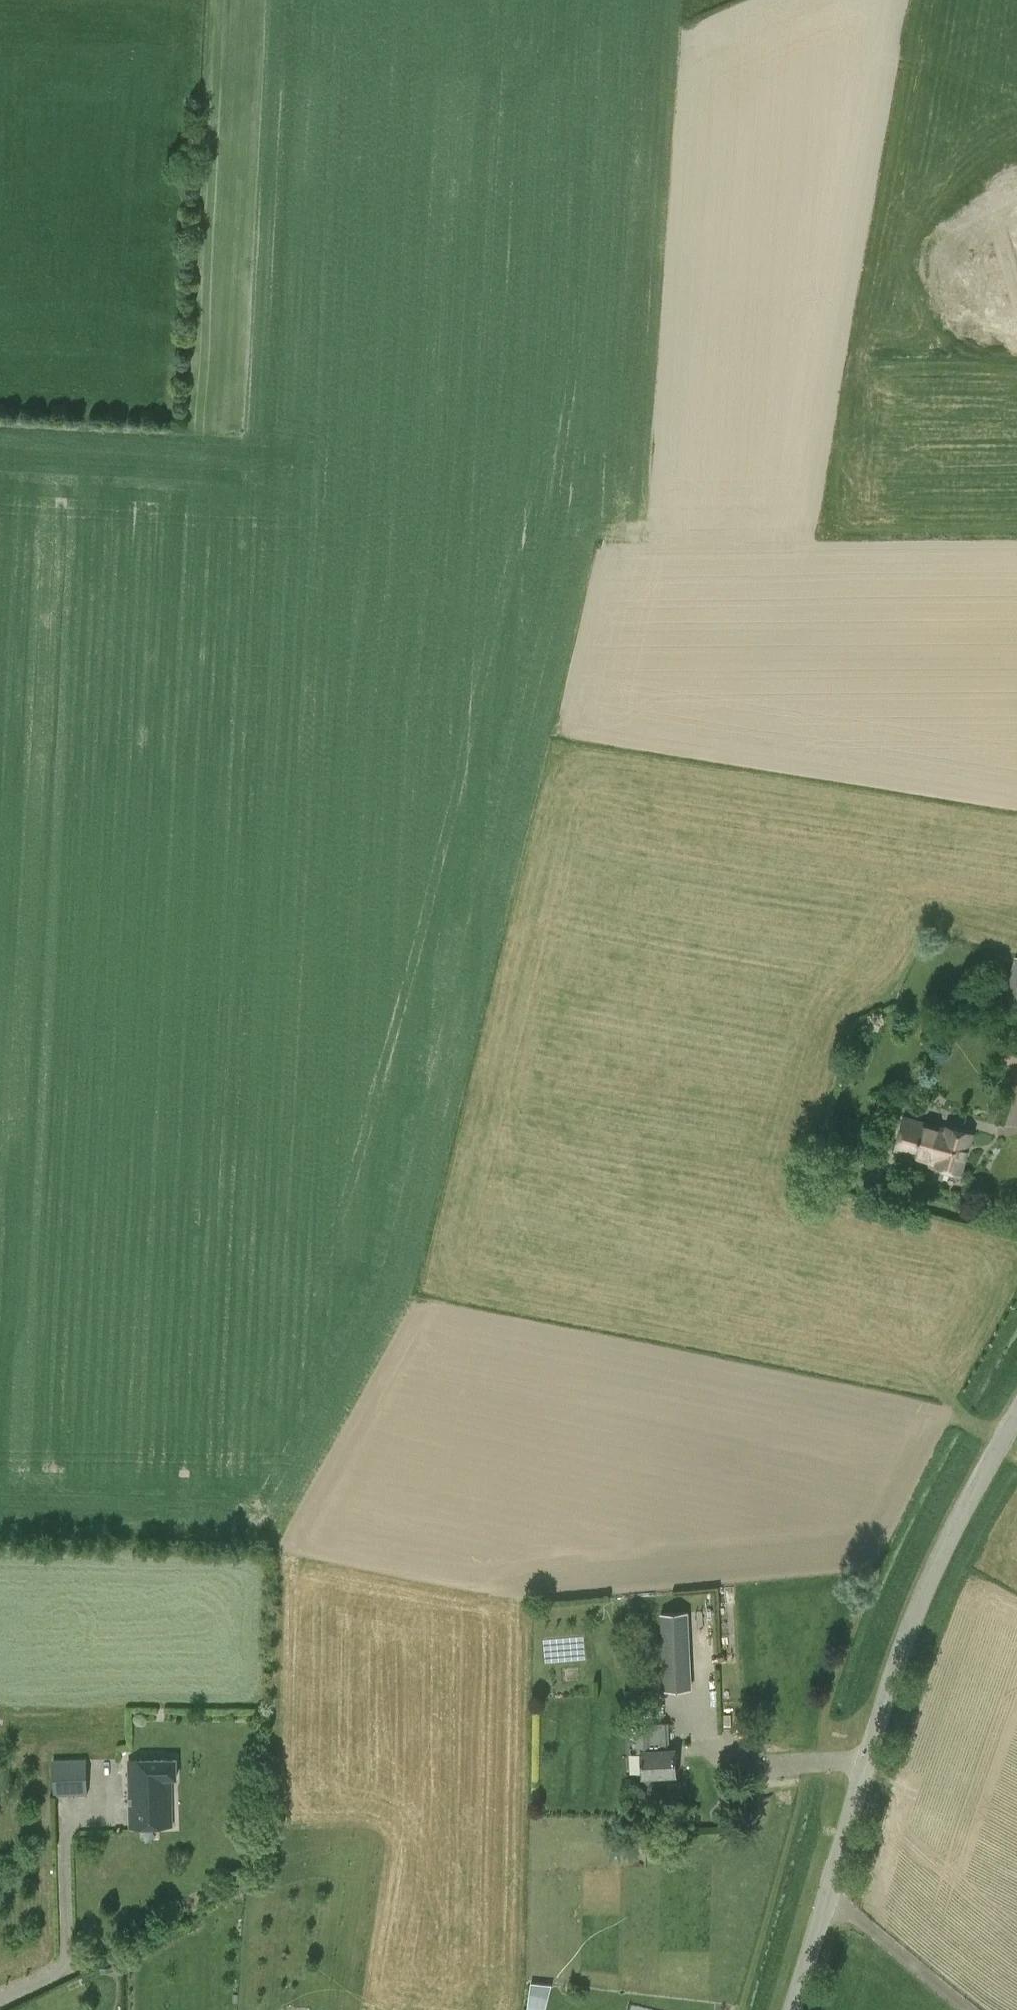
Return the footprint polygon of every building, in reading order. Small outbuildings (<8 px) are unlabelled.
[(1013,289),(1013,288),(1012,280),(1010,276),(1007,272),(1000,267),(996,265),(991,265),(986,265),(981,266),(977,268),(974,271),(969,278),(967,282),(966,288),(968,296),(972,303),(976,307),(980,309),(984,311),(989,311),(992,311),(998,310),(1003,308),(1006,305),(1009,301),(1011,298),(1013,293),(1013,289)] [(1015,958),(1003,996),(1016,1000),(1016,958),(1015,958)] [(895,1151),(937,1163),(936,1166),(960,1173),(971,1134),(947,1127),(946,1130),(905,1118),(895,1151)] [(687,1612),(661,1613),(664,1675),(690,1673),(687,1612)] [(677,1774),(676,1748),(669,1748),(668,1721),(637,1722),(638,1751),(641,1751),(642,1775),(677,1774)] [(177,1778),(177,1758),(127,1759),(128,1827),(171,1825),(169,1778),(177,1778)] [(55,1796),(88,1794),(86,1759),(53,1761),(55,1796)]
